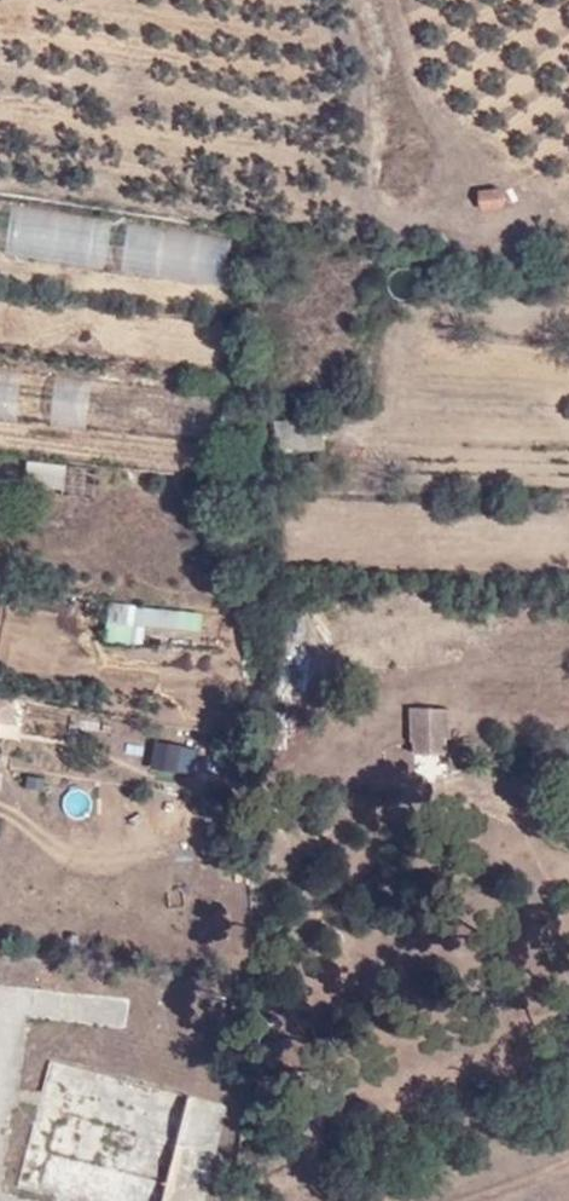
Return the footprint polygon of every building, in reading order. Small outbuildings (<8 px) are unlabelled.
[(497,182),(466,186),(468,206),(470,206),(499,203),(497,182)] [(225,281),(230,232),(0,209),(0,259),(225,281)] [(314,412),(267,415),(269,445),(316,442),(314,412)] [(59,459),(21,454),(20,454),(17,478),(56,482),(59,459)] [(223,612),(109,601),(104,635),(220,647),(223,612)] [(15,702),(16,694),(0,693),(0,700),(15,702)] [(1,723),(12,724),(15,702),(0,700),(0,727),(1,723)] [(446,706),(405,705),(405,735),(445,735),(446,706)] [(155,741),(148,767),(175,773),(182,747),(155,741)] [(19,772),(17,784),(34,787),(36,776),(19,772)] [(98,1200),(154,1200),(158,1179),(131,1174),(139,1129),(129,1127),(138,1080),(46,1064),(37,1114),(19,1111),(6,1185),(98,1200)] [(221,1104),(190,1096),(161,1200),(195,1200),(221,1104)]
